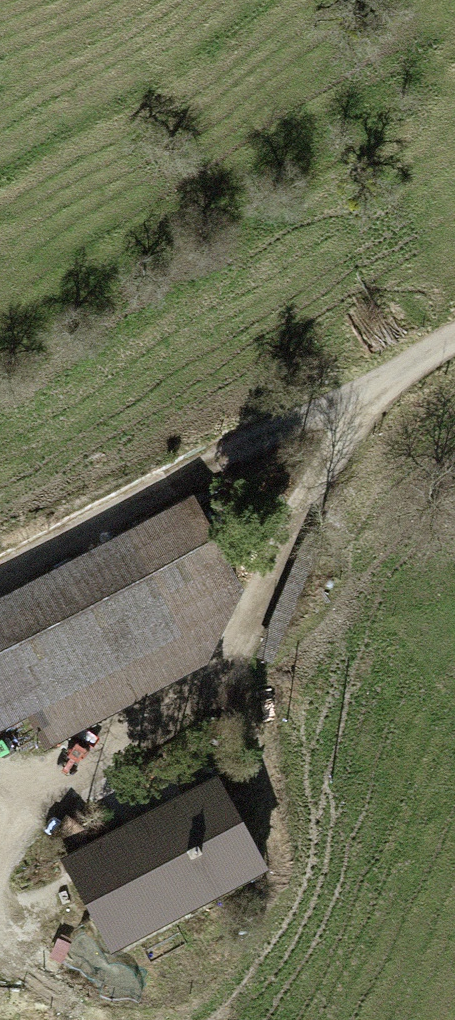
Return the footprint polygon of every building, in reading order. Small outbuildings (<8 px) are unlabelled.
[(27,733),(43,764),(213,674),(246,600),(192,500),(0,602),(0,748),(27,733)] [(212,789),(60,874),(112,965),(264,880),(212,789)]
